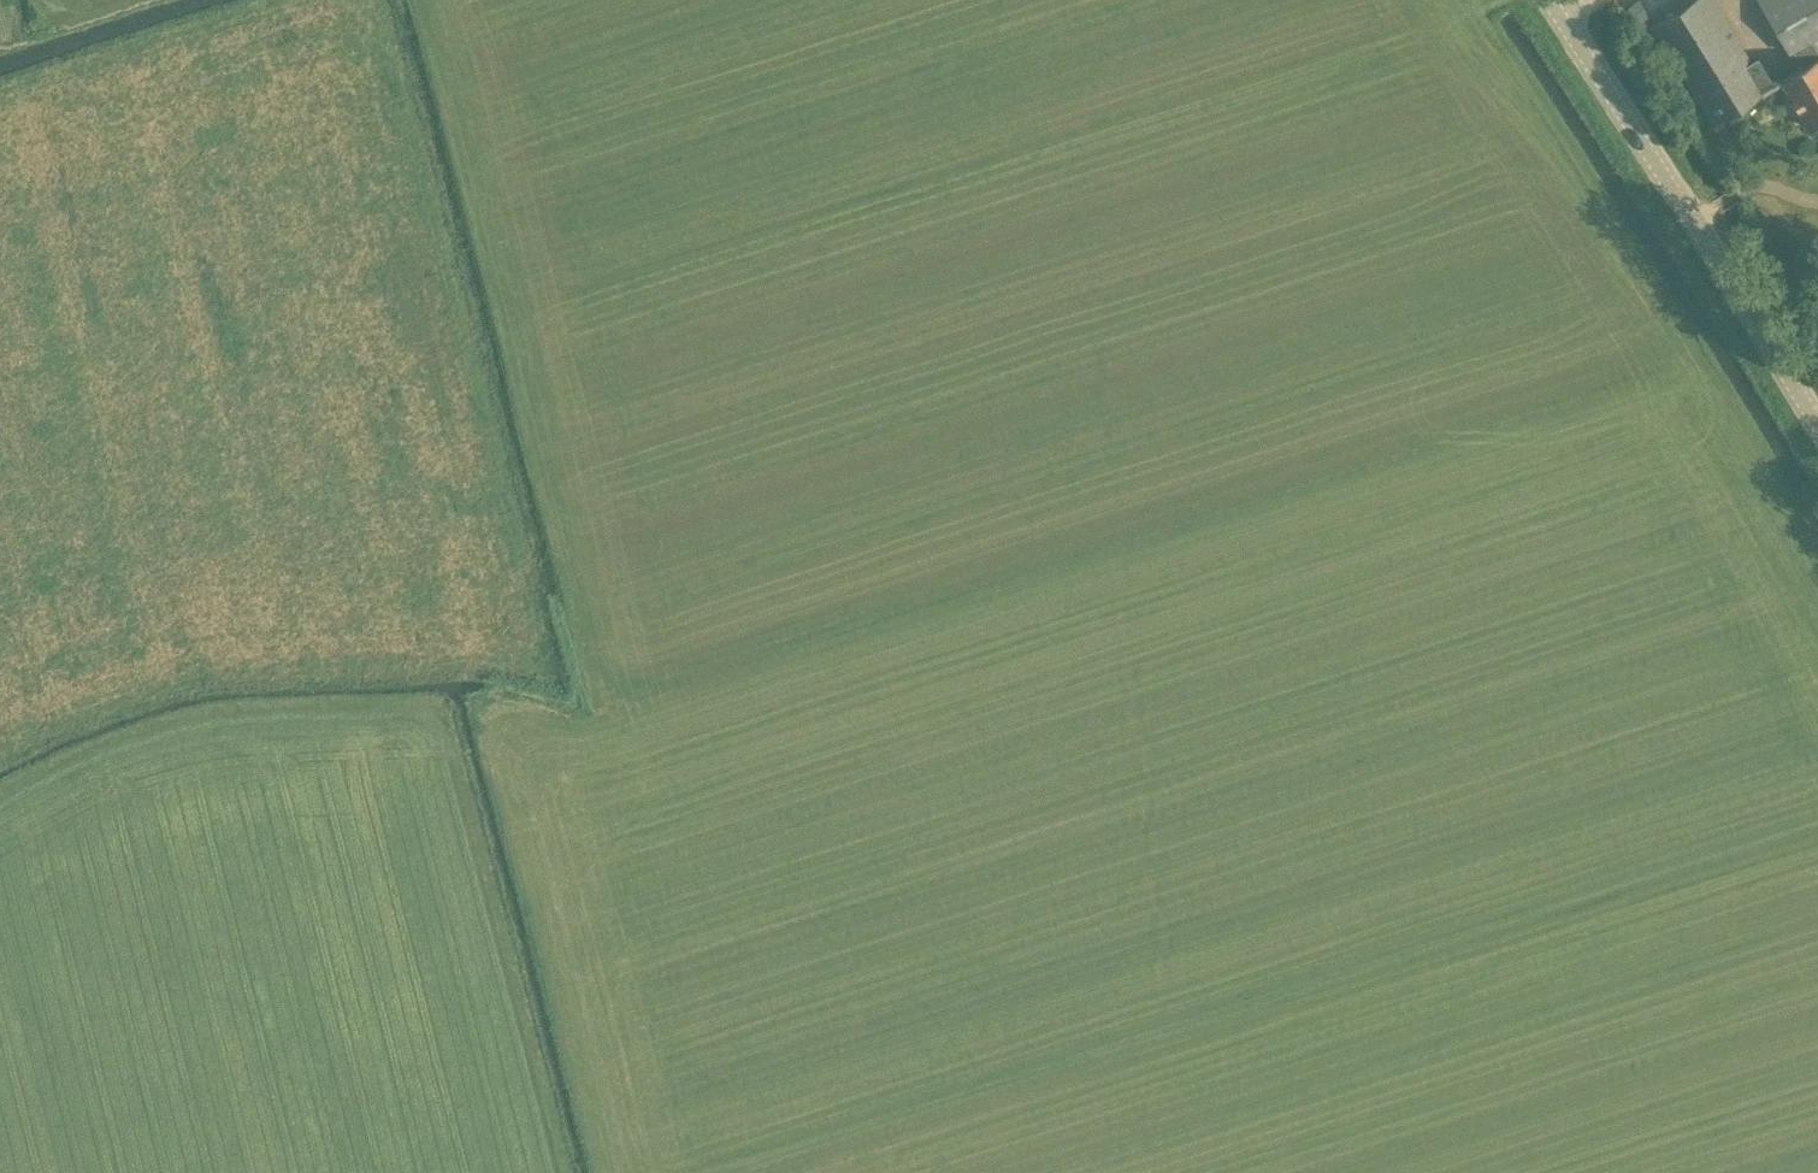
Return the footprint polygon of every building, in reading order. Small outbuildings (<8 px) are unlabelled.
[(1762,92),(1745,65),(1751,61),(1712,0),(1690,0),(1650,25),(1712,123),(1762,92)] [(1817,57),(1817,48),(1812,38),(1817,34),(1817,0),(1760,0),(1790,52),(1793,50),(1802,66),(1817,57)] [(1802,66),(1779,79),(1806,127),(1817,120),(1817,57),(1802,66)]
